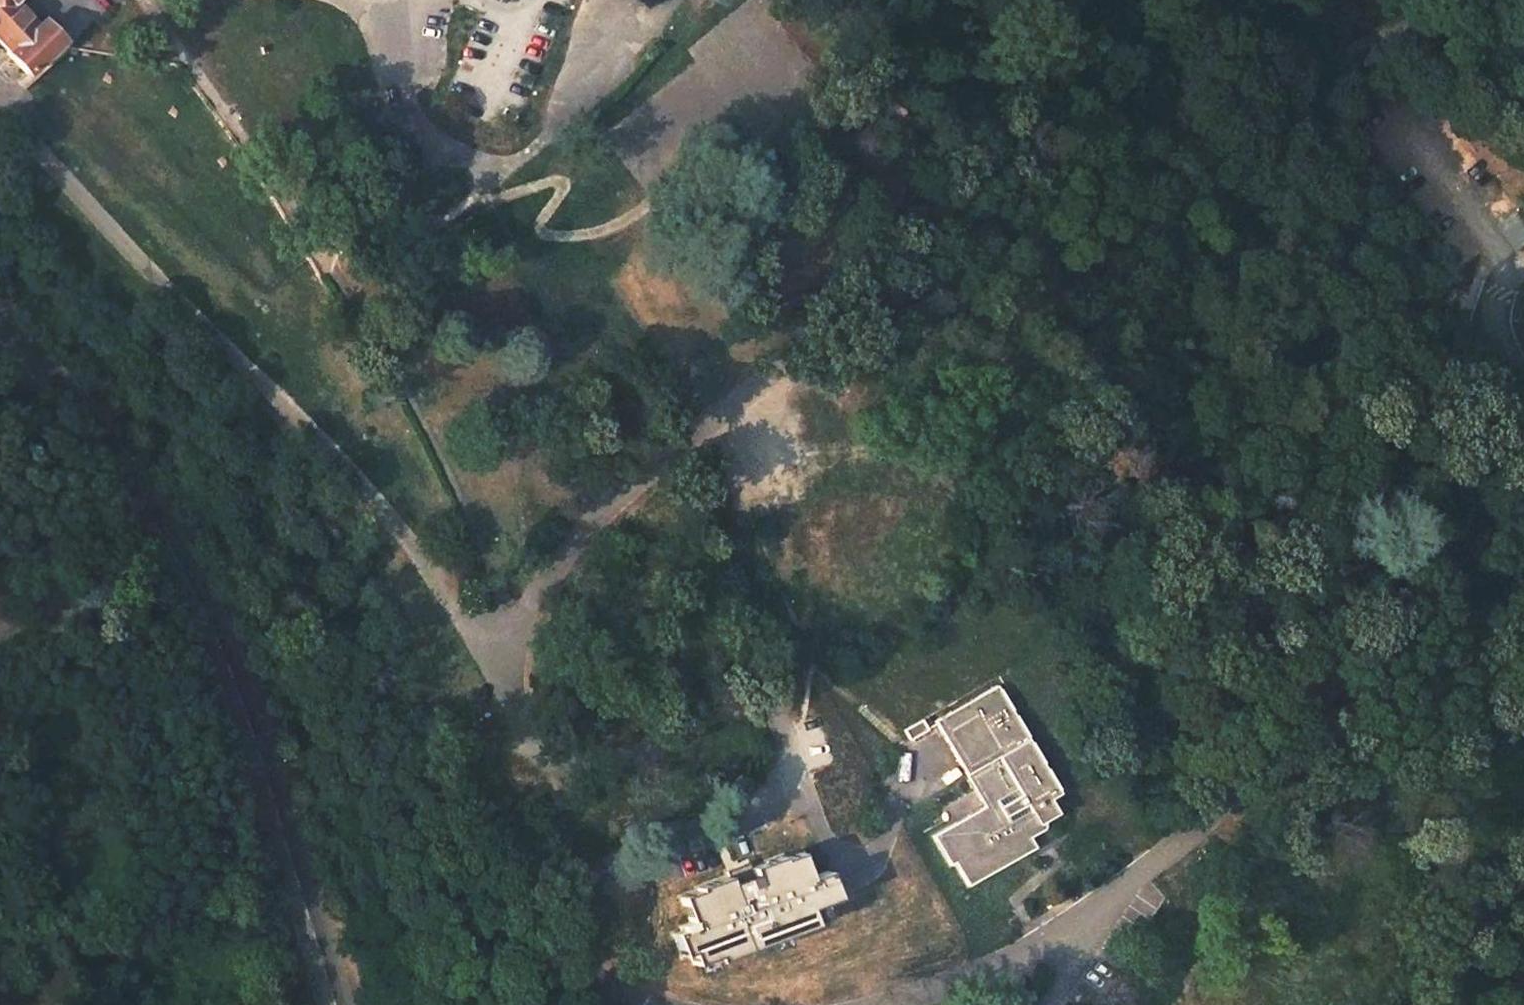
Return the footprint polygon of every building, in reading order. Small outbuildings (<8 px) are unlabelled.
[(6,51),(5,53),(23,73),(60,40),(42,20),(35,26),(11,0),(0,0),(0,42),(6,51)] [(996,689),(937,723),(980,802),(988,798),(991,805),(984,809),(932,837),(949,868),(953,866),(966,889),(1034,851),(1028,841),(1047,831),(1043,824),(1056,817),(1048,804),(1057,799),(996,689)] [(909,742),(928,731),(924,722),(904,733),(909,742)] [(984,809),(991,805),(988,798),(980,802),(984,809)] [(692,908),(708,947),(819,903),(803,864),(772,876),(770,870),(724,889),(726,894),(692,908)]
